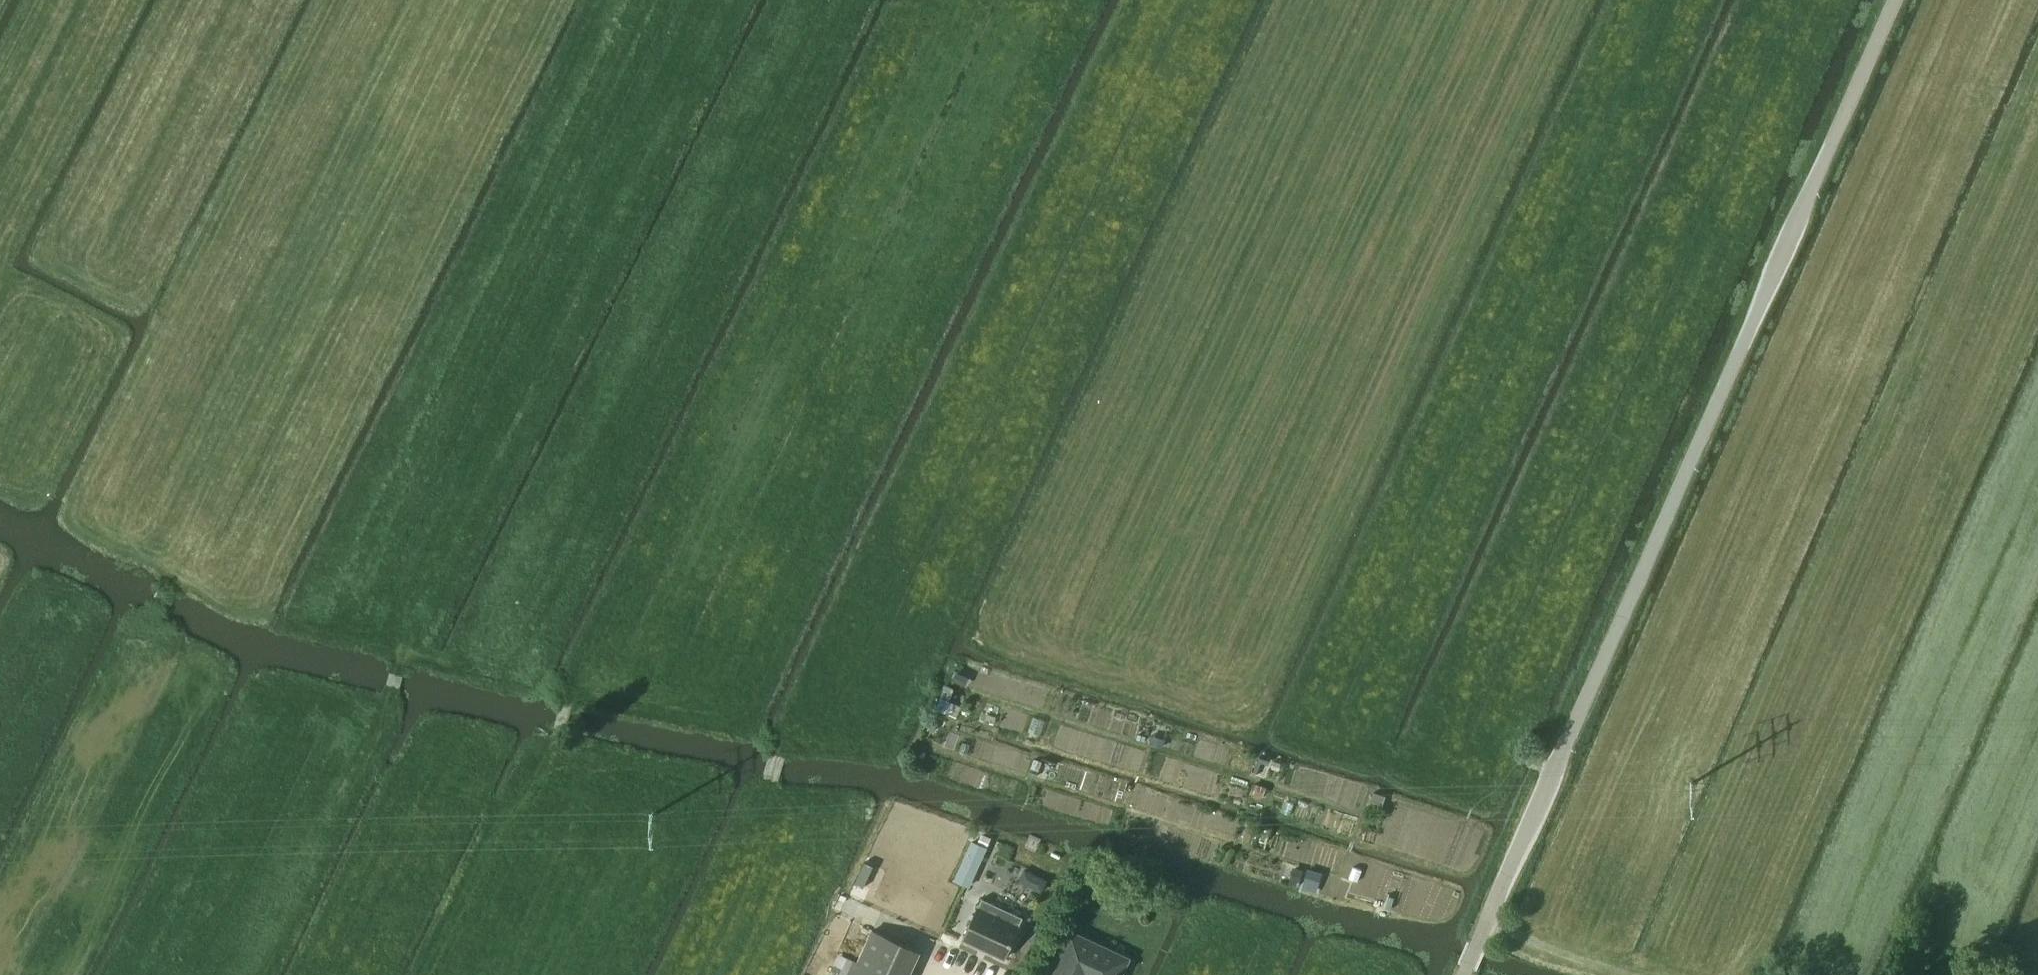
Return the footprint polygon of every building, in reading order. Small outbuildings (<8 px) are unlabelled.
[(977,907),(962,939),(1003,958),(1018,926),(977,907)] [(906,946),(871,930),(857,962),(851,974),(899,974),(910,951),(911,949),(906,946)] [(1051,974),(1117,974),(1125,960),(1109,952),(1107,948),(1100,945),(1096,946),(1071,934),(1051,974)]
